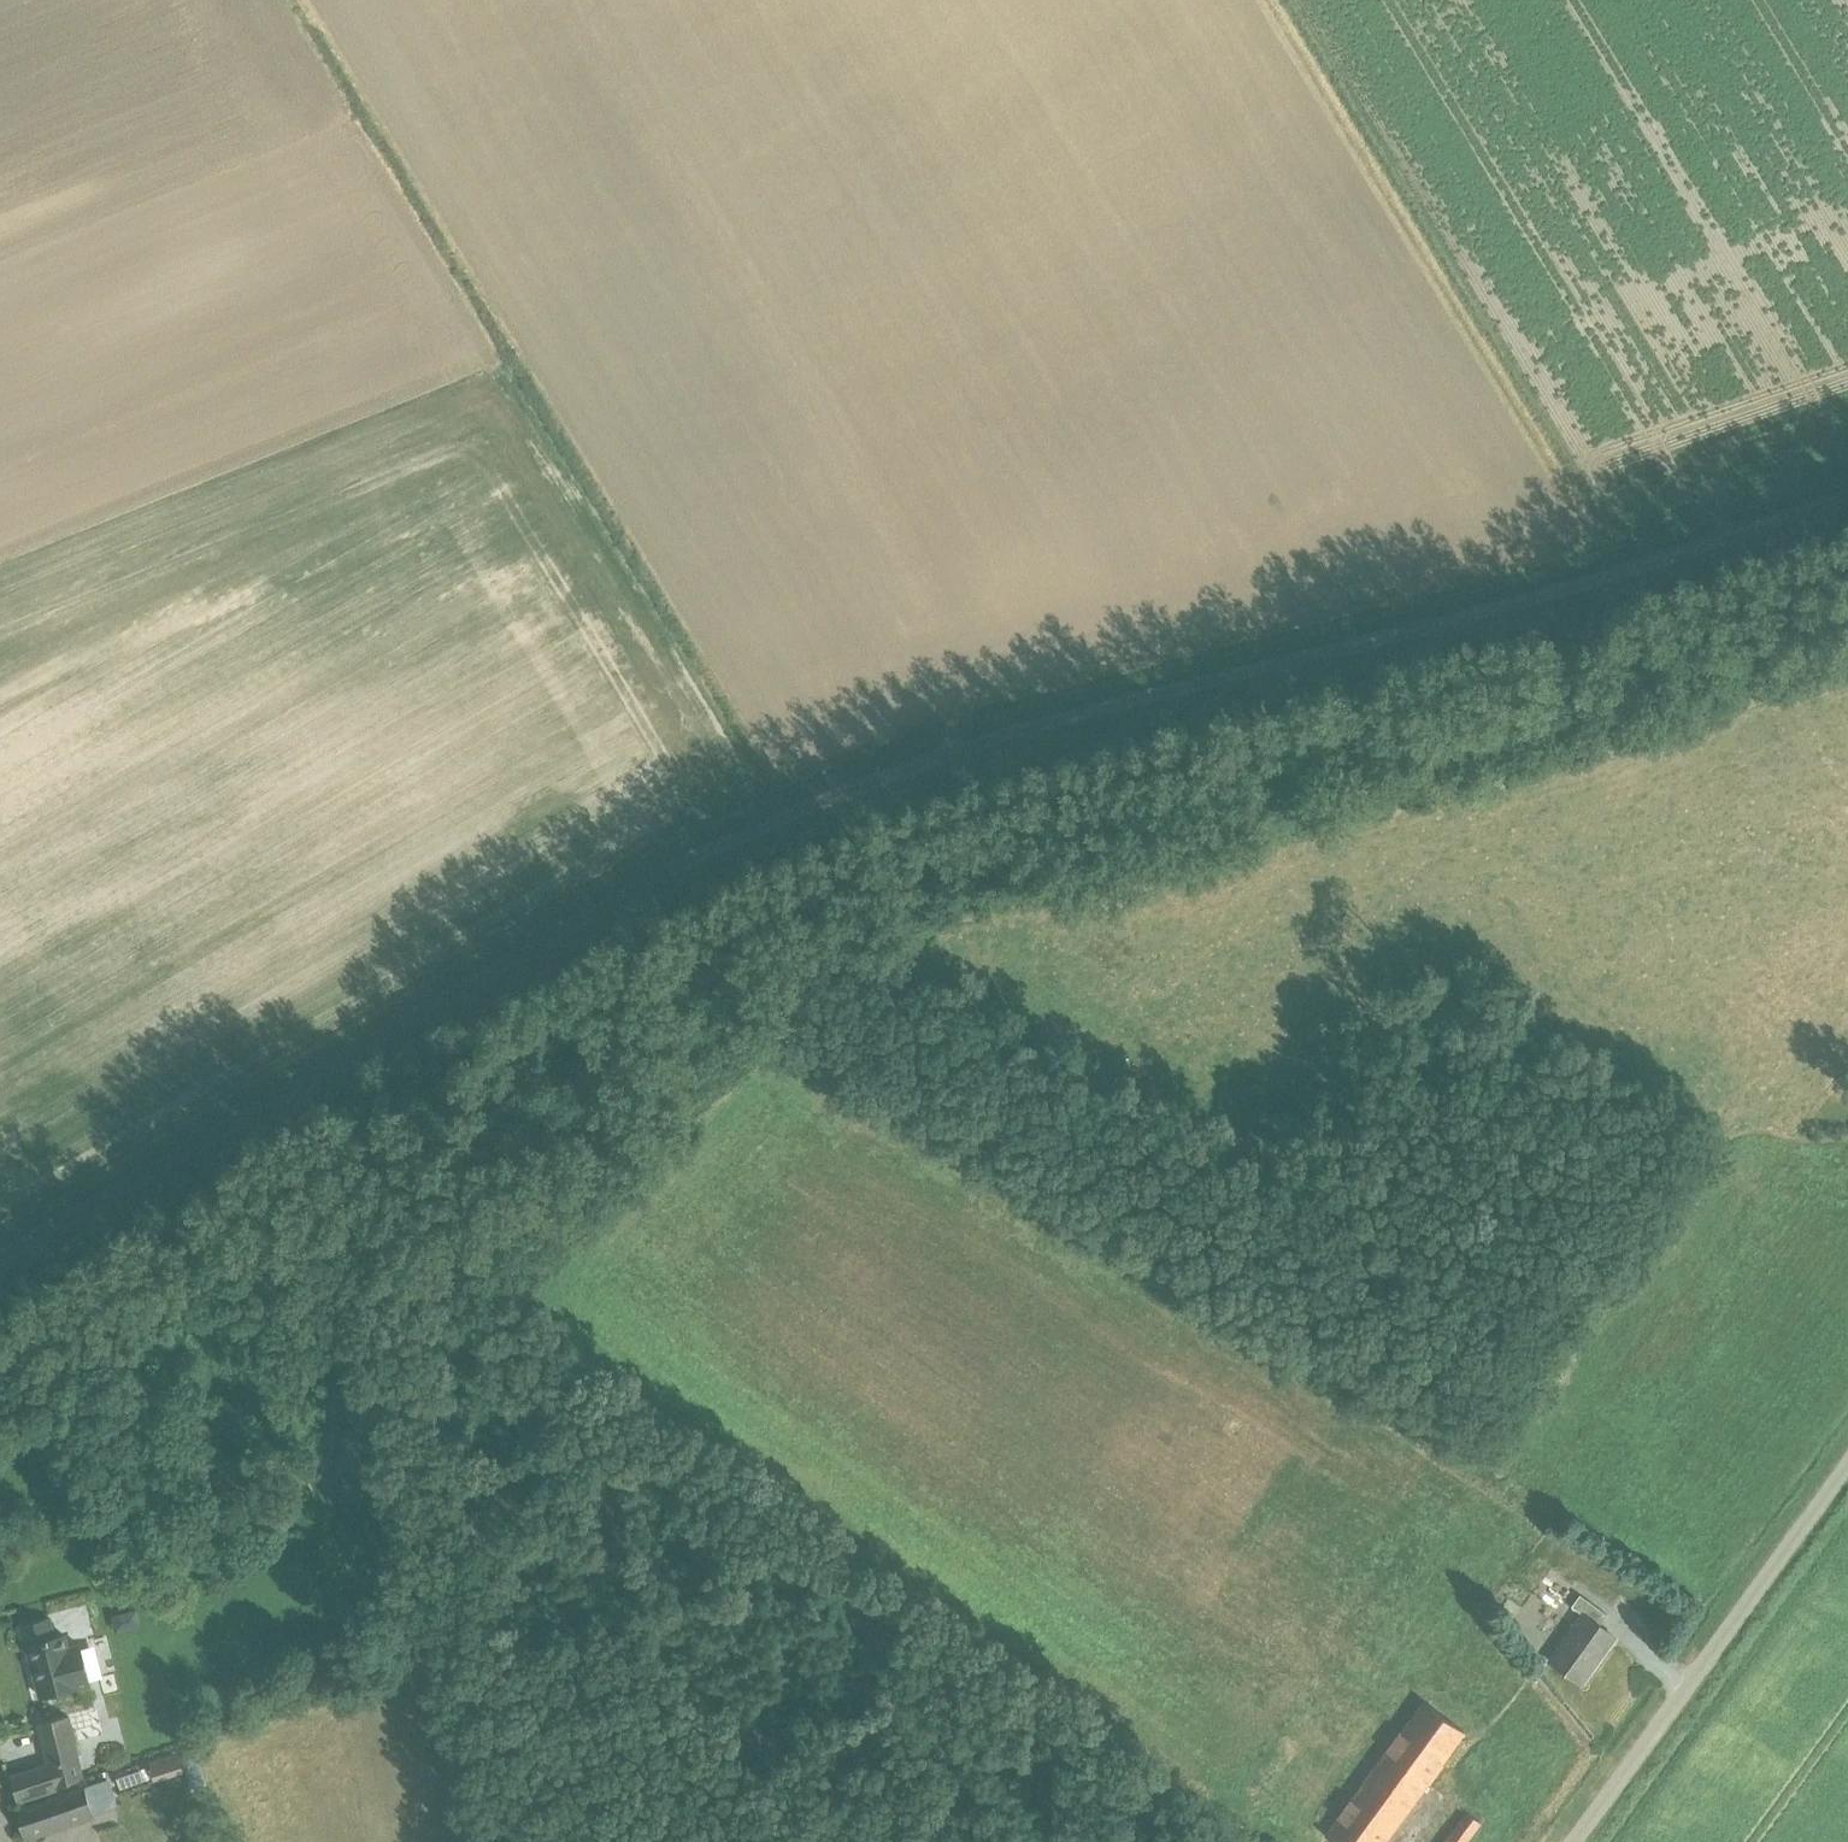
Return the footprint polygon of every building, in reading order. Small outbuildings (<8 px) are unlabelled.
[(1546,1664),(1577,1687),(1611,1640),(1596,1629),(1604,1617),(1576,1597),(1568,1609),(1579,1618),(1546,1664)] [(67,1648),(66,1642),(66,1641),(57,1643),(52,1623),(22,1630),(26,1651),(29,1650),(40,1699),(94,1687),(85,1644),(67,1648)] [(1335,1841),(1382,1841),(1462,1734),(1422,1704),(1324,1834),(1335,1841)] [(12,1776),(18,1798),(82,1778),(68,1717),(38,1724),(47,1764),(12,1776)] [(144,1770),(119,1779),(124,1790),(148,1781),(144,1770)] [(23,1841),(38,1841),(35,1833),(93,1816),(85,1788),(16,1808),(24,1837),(21,1838),(22,1841),(22,1840),(23,1841)] [(1480,1822),(1467,1813),(1446,1841),(1465,1841),(1480,1822)]
